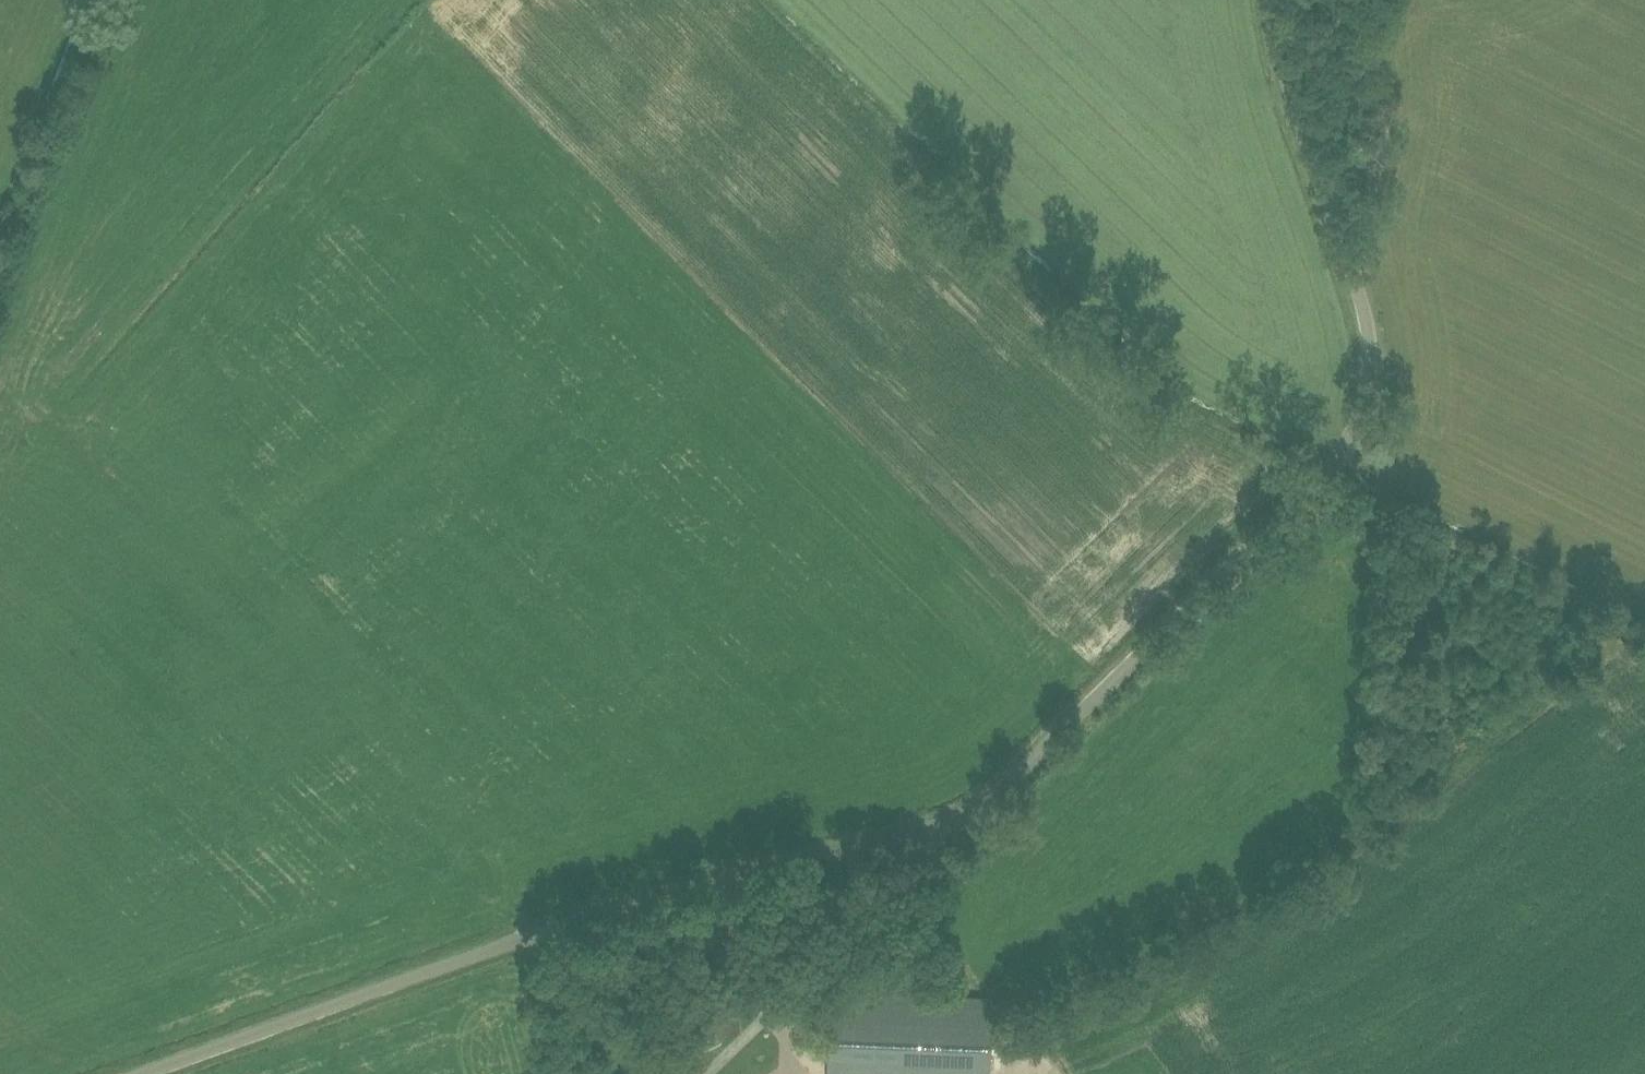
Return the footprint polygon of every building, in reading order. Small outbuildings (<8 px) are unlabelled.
[(832,992),(829,1073),(990,1073),(993,999),(832,992)]
